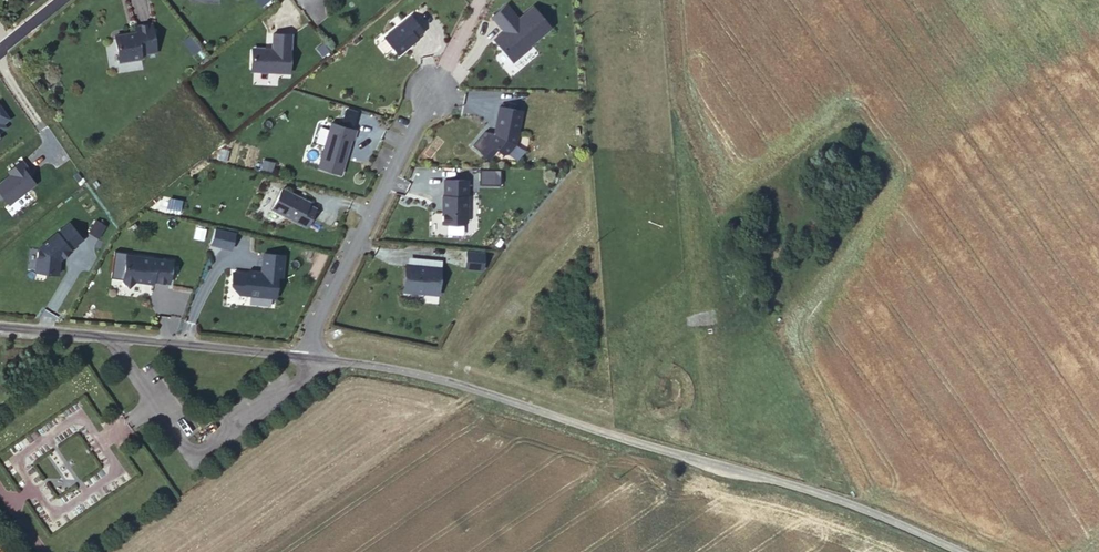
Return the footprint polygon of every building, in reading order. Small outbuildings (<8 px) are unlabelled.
[(530,45),(552,26),(532,4),(518,15),(508,2),(490,16),(503,30),(492,39),(514,62),(532,48),(530,45)] [(424,32),(411,16),(384,37),(398,57),(419,40),(417,38),(424,32)] [(157,48),(152,19),(135,22),(137,28),(116,32),(120,58),(142,54),(141,51),(157,48)] [(290,70),(291,31),(273,30),(273,45),(252,44),(251,68),(290,70)] [(190,34),(182,41),(194,55),(202,48),(190,34)] [(316,47),(323,54),(330,49),(323,41),(316,47)] [(516,145),(522,110),(500,107),(495,134),(490,142),(506,156),(516,145)] [(358,130),(330,122),(316,168),(342,176),(351,139),(355,140),(358,130)] [(468,223),(468,180),(441,180),(441,226),(464,226),(468,223)] [(310,203),(282,189),(270,211),(307,229),(316,209),(309,206),(310,203)] [(89,232),(99,238),(106,225),(96,219),(89,232)] [(84,242),(69,223),(36,249),(33,272),(59,276),(60,262),(84,242)] [(284,280),(286,255),(262,253),(261,273),(231,271),(229,286),(239,296),(277,300),(278,279),(284,280)] [(172,261),(125,254),(121,282),(156,287),(157,283),(169,285),(172,261)] [(440,297),(442,261),(406,258),(401,293),(440,297)]
